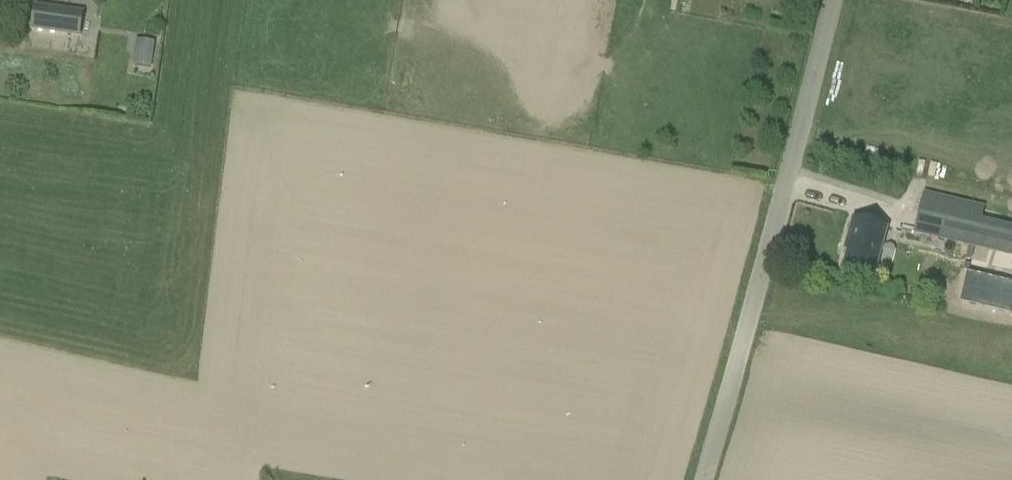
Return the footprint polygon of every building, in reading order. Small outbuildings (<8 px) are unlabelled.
[(35,6),(32,30),(79,37),(83,13),(35,6)] [(134,53),(132,66),(151,69),(153,56),(134,53)] [(984,208),(924,194),(914,233),(1011,256),(1011,228),(982,220),(984,208)] [(842,268),(875,277),(887,229),(853,219),(847,241),(850,242),(842,268)] [(960,304),(1011,316),(1011,312),(1011,284),(967,274),(960,304)]
